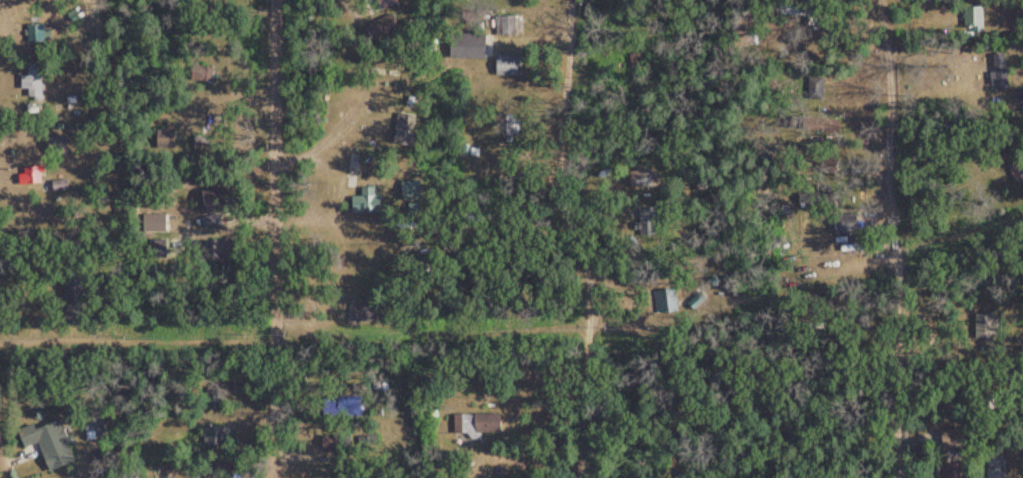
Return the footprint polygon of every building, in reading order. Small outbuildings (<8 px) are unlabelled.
[(518,56),(497,56),(497,76),(518,76),(518,56)] [(23,76),(23,89),(29,89),(29,102),(43,103),(44,63),(29,62),(28,76),(23,76)] [(26,184),(41,184),(41,167),(26,167),(26,184)] [(87,416),(87,439),(115,439),(115,416),(87,416)]
